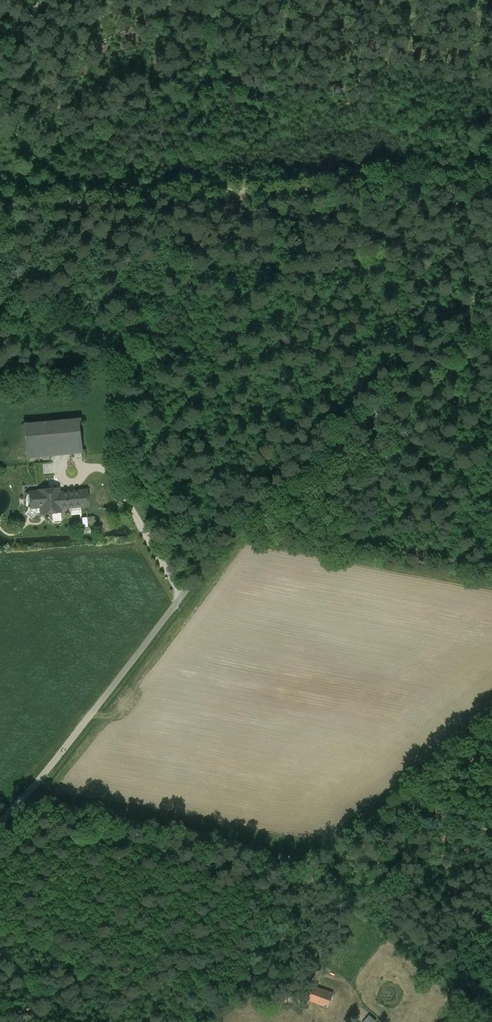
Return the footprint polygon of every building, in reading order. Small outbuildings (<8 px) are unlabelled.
[(81,421),(25,425),(27,456),(83,451),(81,421)] [(39,492),(30,493),(31,508),(41,507),(41,513),(60,511),(60,508),(88,505),(86,491),(58,493),(58,489),(39,491),(39,492)] [(332,994),(315,988),(311,1000),(327,1006),(332,994)]
